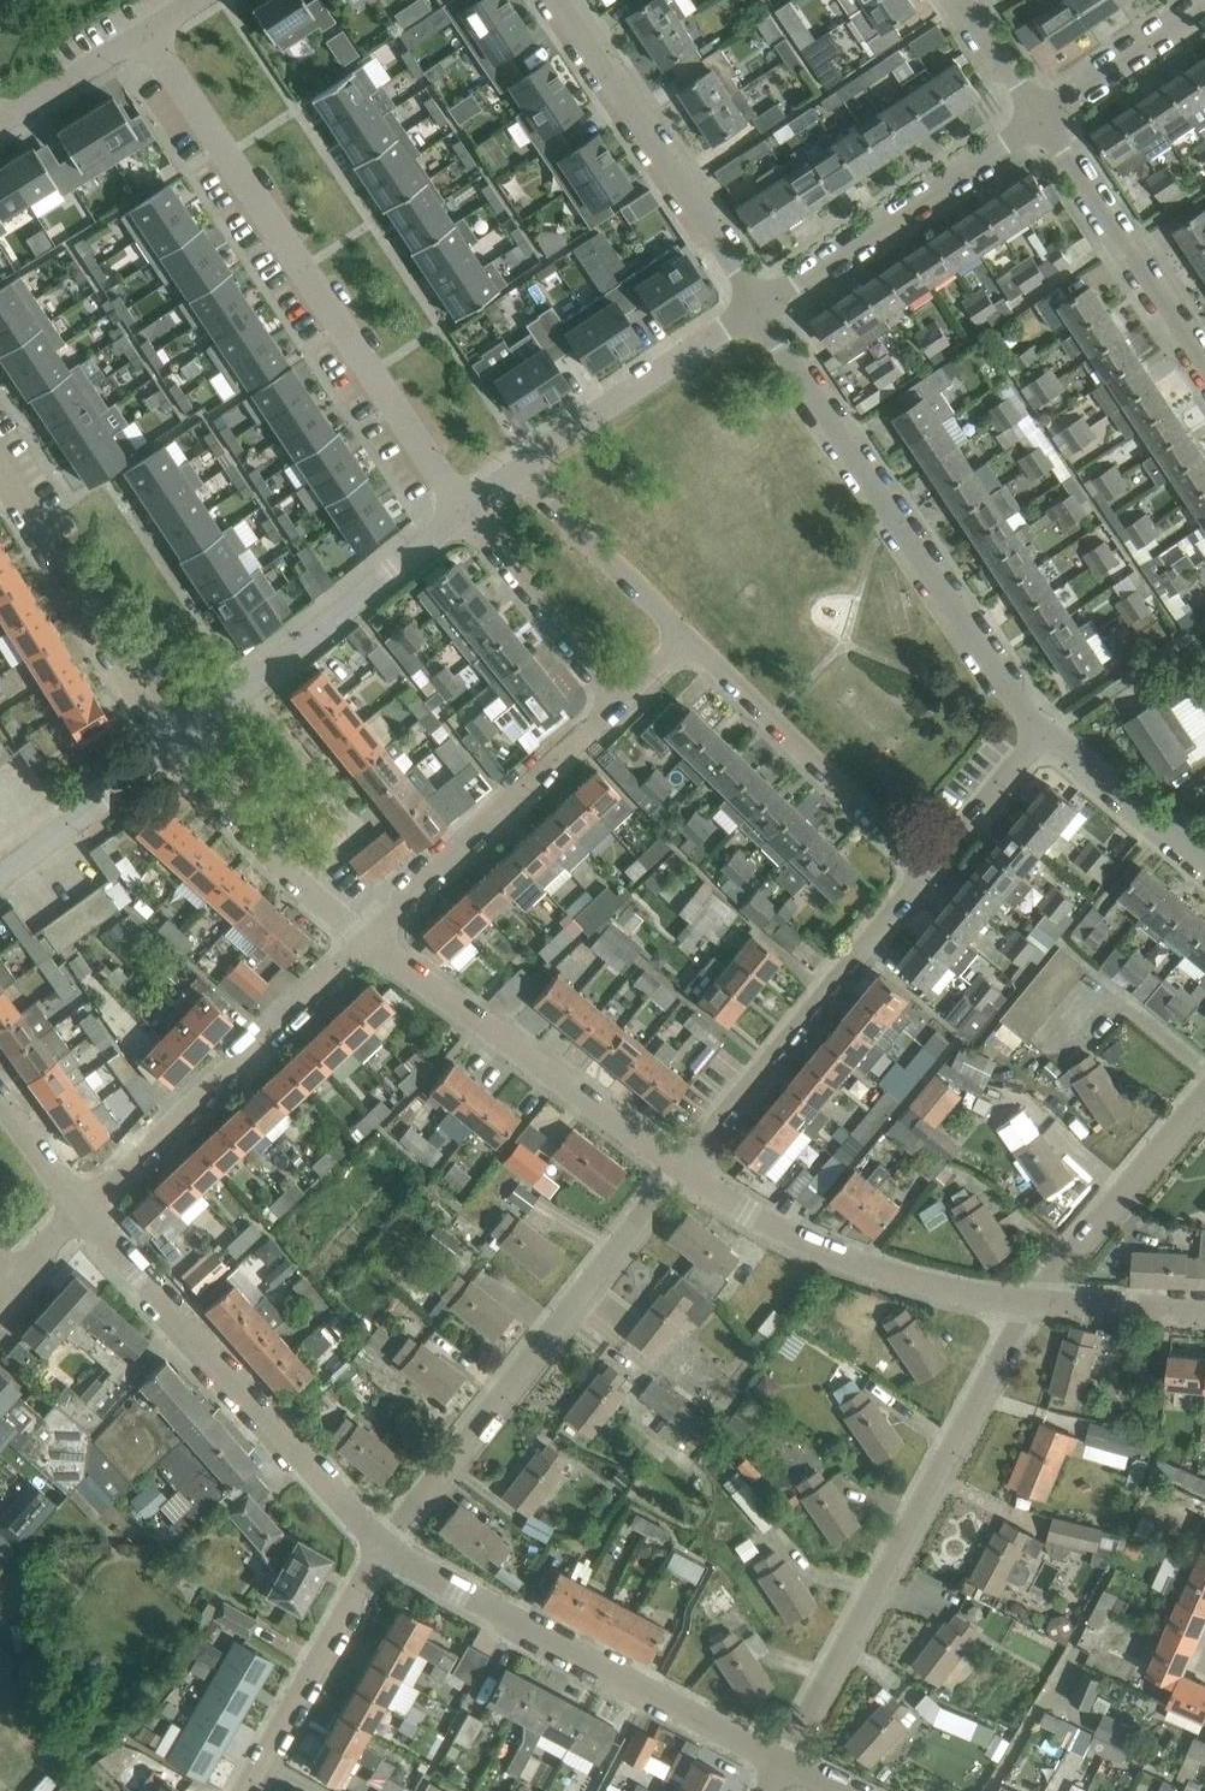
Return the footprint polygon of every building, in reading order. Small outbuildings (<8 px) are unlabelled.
[(252,9),(273,41),(275,40),(281,50),(297,40),(318,26),(321,31),(335,21),(331,15),(321,0),(311,0),(306,4),(303,0),(266,0),(252,9)] [(425,0),(419,0),(411,6),(420,19),(432,11),(425,0)] [(466,43),(514,11),(507,0),(476,0),(474,2),(473,0),(449,0),(441,5),(466,43)] [(630,15),(646,40),(680,18),(680,19),(687,14),(678,0),(653,0),(630,15)] [(851,15),(874,0),(841,0),(851,15)] [(851,15),(877,55),(904,38),(894,24),(917,9),(911,0),(874,0),(851,15)] [(1073,0),(1065,0),(1038,18),(1056,46),(1090,24),(1083,15),(1073,0)] [(1083,15),(1090,24),(1122,3),(1120,0),(1073,0),(1083,15)] [(466,43),(491,80),(515,64),(507,51),(531,36),(514,11),(466,43)] [(680,18),(646,40),(664,67),(671,63),(678,74),(703,58),(695,46),(697,44),(680,19),(680,18)] [(938,24),(917,37),(911,41),(920,55),(947,38),(938,24)] [(410,26),(398,34),(407,48),(419,40),(410,26)] [(802,26),(791,33),(801,48),(812,41),(802,26)] [(342,64),(360,53),(344,27),(326,39),(342,64)] [(712,42),(715,48),(723,42),(719,37),(712,42)] [(785,59),(795,52),(786,37),(775,44),(785,59)] [(711,41),(700,48),(705,57),(716,49),(715,48),(712,42),(711,41)] [(812,41),(801,48),(811,63),(822,56),(812,41)] [(703,58),(678,74),(687,87),(680,91),(698,117),(723,99),(742,87),(730,69),(734,67),(720,47),(716,49),(705,57),(703,58)] [(893,68),(907,59),(899,48),(886,58),(893,68)] [(408,67),(416,61),(408,49),(400,55),(408,67)] [(795,52),(785,59),(794,74),(805,67),(795,52)] [(893,68),(886,58),(870,68),(877,79),(893,68)] [(515,116),(516,117),(563,85),(547,60),(523,76),(515,64),(491,80),(499,92),(509,86),(524,109),(515,116)] [(1192,69),(1204,88),(1204,60),(1192,69)] [(424,73),(416,61),(408,67),(416,79),(424,73)] [(958,61),(938,74),(934,77),(951,103),(958,112),(981,96),(975,87),(958,61)] [(312,98),(327,121),(377,88),(362,65),(312,98)] [(951,103),(934,77),(927,65),(915,72),(902,81),(910,93),(928,119),(934,128),(958,112),(951,103)] [(1192,69),(1169,84),(1194,122),(1197,127),(1204,122),(1204,117),(1198,106),(1204,101),(1204,88),(1192,69)] [(845,100),(859,91),(851,80),(838,89),(845,100)] [(1194,122),(1169,84),(1144,100),(1169,138),(1194,122)] [(563,85),(516,117),(540,154),(564,138),(556,125),(580,110),(563,85)] [(759,113),(742,87),(723,99),(698,117),(715,143),(759,113)] [(377,88),(327,121),(341,142),(391,109),(390,108),(381,115),(367,95),(377,89),(377,88)] [(845,100),(838,89),(822,100),(830,111),(845,100)] [(928,119),(910,93),(886,109),(903,136),(909,145),(934,128),(928,119)] [(84,114),(114,163),(155,137),(139,113),(127,121),(112,96),(84,114)] [(423,102),(431,114),(439,108),(431,97),(423,102)] [(1172,143),(1169,138),(1144,100),(1120,116),(1139,145),(1148,159),(1172,143)] [(762,132),(787,115),(778,101),(753,118),(762,132)] [(456,104),(448,109),(458,125),(466,119),(456,104)] [(439,108),(431,114),(439,126),(447,121),(439,108)] [(354,165),(405,131),(391,109),(341,142),(355,163),(353,164),(354,165)] [(903,136),(886,109),(862,125),(880,151),(886,160),(909,145),(903,136)] [(796,133),(811,123),(803,112),(789,122),(796,133)] [(114,163),(84,114),(63,127),(56,131),(71,156),(59,163),(74,188),(114,163)] [(1120,116),(1096,133),(1115,161),(1139,145),(1120,116)] [(861,176),(886,160),(880,151),(862,125),(857,118),(845,126),(833,134),(837,141),(855,167),(861,176)] [(781,143),(788,139),(796,133),(789,122),(773,132),(781,143)] [(420,153),(405,131),(354,165),(368,187),(420,153)] [(837,141),(833,134),(832,132),(819,141),(825,149),(813,157),(830,184),(836,193),(861,176),(855,167),(837,141)] [(565,191),(613,159),(596,134),(573,150),(564,138),(540,154),(565,191)] [(479,144),(495,168),(508,160),(491,135),(479,144)] [(460,157),(468,152),(460,140),(452,145),(460,157)] [(1196,147),(1204,161),(1204,141),(1196,147)] [(748,165),(763,155),(756,144),(741,154),(748,165)] [(813,208),(836,193),(830,184),(813,157),(804,144),(796,150),(792,153),(795,157),(784,165),(789,173),(807,199),(813,208)] [(4,163),(28,202),(56,185),(62,195),(74,188),(59,163),(47,170),(35,150),(32,146),(4,163)] [(476,164),(468,152),(460,157),(468,169),(476,164)] [(420,153),(368,187),(382,209),(429,177),(416,157),(420,154),(420,153)] [(741,154),(736,157),(716,171),(724,183),(749,167),(748,165),(741,154)] [(629,184),(613,159),(565,191),(590,228),(614,212),(605,199),(629,184)] [(756,177),(765,190),(782,215),(788,224),(813,208),(807,199),(789,173),(784,165),(781,161),(756,177)] [(28,202),(4,163),(0,166),(0,234),(7,230),(0,220),(28,202)] [(1172,194),(1182,187),(1168,166),(1158,173),(1172,194)] [(1172,194),(1158,173),(1148,179),(1162,200),(1172,194)] [(1052,203),(1033,174),(1008,191),(1027,219),(1052,203)] [(438,191),(429,177),(382,209),(383,210),(385,208),(399,229),(444,199),(438,191)] [(489,200),(497,195),(489,183),(481,188),(489,200)] [(120,217),(135,240),(185,207),(170,184),(120,217)] [(765,190),(760,193),(740,206),(763,242),(788,224),(782,215),(765,190)] [(1027,219),(1008,191),(984,207),(1004,235),(1027,219)] [(505,207),(497,195),(489,200),(497,213),(505,207)] [(411,252),(463,217),(462,216),(453,223),(440,203),(444,200),(444,199),(399,229),(413,249),(411,251),(411,252)] [(627,203),(619,208),(629,222),(637,217),(627,203)] [(150,261),(201,227),(201,226),(198,227),(192,218),(185,207),(135,240),(150,261)] [(1004,235),(984,207),(960,223),(979,251),(1004,235)] [(1176,230),(1192,253),(1204,245),(1204,211),(1176,230)] [(477,239),(463,217),(411,252),(426,273),(477,239)] [(979,251),(960,223),(936,239),(955,267),(979,251)] [(517,243),(525,238),(518,226),(510,232),(517,243)] [(216,248),(201,227),(150,261),(164,283),(173,277),(216,248)] [(602,234),(591,242),(598,253),(610,245),(602,234)] [(534,250),(525,238),(517,243),(526,256),(534,250)] [(587,238),(574,247),(604,293),(607,291),(618,283),(598,253),(591,242),(588,238),(587,238)] [(440,295),(492,261),(491,260),(481,266),(468,246),(478,240),(477,239),(426,273),(440,295)] [(955,267),(936,239),(912,255),(931,283),(955,267)] [(653,259),(685,307),(709,291),(677,244),(653,259)] [(1071,267),(1059,245),(1049,251),(1052,257),(1062,272),(1071,267)] [(1192,253),(1204,273),(1204,245),(1192,253)] [(188,298),(230,270),(216,248),(173,277),(188,298)] [(90,270),(98,264),(90,252),(82,258),(90,270)] [(931,283),(912,255),(888,270),(907,299),(931,283)] [(1052,257),(1038,265),(1035,259),(1024,266),(1038,286),(1062,272),(1052,257)] [(72,274),(81,269),(74,258),(66,264),(72,274)] [(624,293),(634,307),(645,299),(661,323),(685,307),(653,259),(618,283),(624,293)] [(507,283),(492,261),(440,295),(455,318),(507,283)] [(106,276),(98,264),(90,270),(98,282),(106,276)] [(998,279),(1011,299),(1025,290),(1027,293),(1038,286),(1024,266),(1015,272),(1013,269),(998,279)] [(87,278),(81,269),(72,274),(79,284),(87,278)] [(193,326),(202,320),(242,293),(229,272),(231,271),(230,270),(188,298),(178,304),(193,326)] [(907,299),(888,270),(864,287),(883,315),(907,299)] [(36,299),(21,276),(0,289),(0,322),(36,299)] [(1071,279),(1035,302),(1053,328),(1069,317),(1078,330),(1107,311),(1090,286),(1080,293),(1071,279)] [(883,315),(864,287),(840,303),(859,331),(868,344),(891,328),(883,315)] [(1003,296),(994,302),(986,288),(974,295),(990,319),(993,324),(1013,311),(1003,296)] [(622,314),(634,307),(624,293),(613,300),(607,291),(604,293),(583,306),(615,354),(638,338),(622,314)] [(242,293),(202,320),(217,341),(257,315),(242,293)] [(111,301),(119,313),(127,307),(119,295),(111,301)] [(990,319),(974,295),(964,301),(979,325),(990,319)] [(107,313),(115,308),(109,298),(100,303),(107,313)] [(50,320),(36,299),(0,322),(0,354),(50,320)] [(840,303),(815,319),(835,348),(859,331),(840,303)] [(583,306),(547,330),(554,340),(564,354),(575,346),(591,370),(615,354),(583,306)] [(127,307),(119,313),(127,325),(135,320),(127,307)] [(122,318),(115,308),(107,313),(114,323),(122,318)] [(1107,311),(1078,330),(1062,341),(1072,356),(1088,346),(1094,355),(1123,335),(1107,311)] [(207,348),(222,369),(271,336),(257,315),(217,341),(207,348)] [(0,354),(0,358),(12,376),(52,350),(65,342),(50,320),(0,354)] [(942,352),(952,345),(936,320),(926,326),(942,352)] [(942,352),(926,326),(915,333),(931,358),(942,352)] [(1094,355),(1084,361),(1091,371),(1101,365),(1110,378),(1139,359),(1123,335),(1094,355)] [(271,336),(222,369),(237,392),(286,359),(271,336)] [(148,356),(156,351),(148,339),(140,344),(148,356)] [(552,361),(564,354),(554,340),(520,362),(514,353),(513,353),(544,401),(568,385),(552,361)] [(1012,374),(1042,354),(1036,343),(1005,363),(1012,374)] [(123,350),(130,361),(138,355),(131,345),(123,350)] [(66,372),(52,350),(12,376),(27,398),(66,372)] [(164,363),(156,351),(148,356),(156,368),(164,363)] [(521,417),(544,401),(513,353),(478,376),(494,400),(505,393),(521,417)] [(895,385),(904,379),(887,354),(878,360),(895,385)] [(138,355),(130,361),(137,370),(145,365),(138,355)] [(1139,359),(1110,378),(1093,390),(1109,414),(1126,403),(1155,383),(1139,359)] [(895,385),(878,360),(867,367),(883,392),(895,385)] [(43,418),(93,385),(79,363),(66,372),(27,398),(27,399),(30,398),(43,418)] [(943,366),(899,395),(908,409),(897,417),(913,442),(942,422),(956,413),(941,391),(953,382),(943,366)] [(254,419),(257,422),(306,389),(291,367),(242,400),(254,419)] [(1029,398),(1059,378),(1053,367),(1022,386),(1029,398)] [(1029,398),(1036,409),(1067,391),(1059,378),(1029,398)] [(176,400),(184,394),(176,382),(168,388),(176,400)] [(1000,383),(985,393),(994,406),(986,411),(994,422),(1017,406),(1000,383)] [(1171,407),(1155,383),(1126,403),(1142,427),(1171,407)] [(43,418),(58,440),(95,415),(108,407),(93,385),(43,418)] [(152,394),(159,404),(167,398),(160,388),(152,394)] [(267,417),(281,437),(321,411),(306,389),(257,422),(257,423),(267,417)] [(192,406),(184,394),(176,400),(184,412),(192,406)] [(167,398),(159,404),(166,414),(174,408),(167,398)] [(994,422),(1000,432),(1024,416),(1017,406),(994,422)] [(1187,431),(1171,407),(1142,427),(1158,451),(1187,431)] [(321,411),(281,437),(296,459),(337,431),(337,430),(334,431),(321,411)] [(109,437),(95,415),(58,440),(72,462),(109,437)] [(1084,416),(1053,434),(1060,446),(1068,441),(1068,442),(1091,426),(1084,416)] [(958,446),(942,422),(913,442),(929,466),(958,446)] [(227,442),(235,437),(227,425),(219,430),(227,442)] [(1068,442),(1074,451),(1097,436),(1091,426),(1068,442)] [(109,437),(72,462),(87,484),(137,451),(122,428),(109,437)] [(210,446),(218,441),(211,431),(203,436),(210,446)] [(311,480),(352,453),(337,431),(296,459),(311,480)] [(1187,431),(1158,451),(1144,460),(1160,484),(1174,475),(1203,455),(1187,431)] [(243,449),(235,437),(227,442),(235,454),(243,449)] [(1025,470),(1056,449),(1049,439),(1018,459),(1025,470)] [(225,451),(218,441),(210,446),(216,456),(225,451)] [(124,471),(139,494),(189,460),(188,459),(178,466),(164,444),(124,471)] [(974,470),(958,446),(929,466),(945,490),(974,470)] [(1025,470),(1032,480),(1062,460),(1056,449),(1025,470)] [(366,474),(352,453),(311,480),(325,501),(366,474)] [(1203,455),(1174,475),(1190,499),(1204,489),(1204,458),(1203,455)] [(189,460),(139,494),(153,515),(203,482),(189,460)] [(1100,490),(1122,475),(1115,464),(1093,479),(1100,490)] [(248,473),(256,485),(264,480),(256,468),(248,473)] [(990,494),(974,470),(945,490),(961,514),(990,494)] [(238,490),(247,484),(240,474),(232,479),(238,490)] [(367,475),(366,474),(325,501),(340,523),(378,497),(365,477),(367,475)] [(1100,490),(1107,500),(1129,485),(1122,475),(1100,490)] [(264,480),(256,485),(264,497),(272,492),(264,480)] [(204,483),(203,482),(153,515),(167,537),(208,510),(194,489),(204,483)] [(1006,483),(990,494),(961,514),(977,538),(1006,519),(1005,517),(1022,506),(1006,483)] [(253,494),(247,484),(238,490),(245,499),(253,494)] [(1190,499),(1204,521),(1204,489),(1190,499)] [(1055,504),(1045,510),(1046,511),(1053,521),(1061,516),(1061,515),(1080,503),(1073,492),(1072,493),(1055,504)] [(393,520),(378,497),(340,523),(355,545),(393,520)] [(1068,526),(1088,514),(1080,503),(1061,515),(1061,516),(1068,526)] [(180,560),(232,525),(231,524),(221,531),(208,510),(167,537),(181,557),(179,559),(180,560)] [(277,517),(285,529),(293,523),(285,511),(277,517)] [(1132,538),(1155,522),(1148,512),(1125,527),(1132,538)] [(260,523),(267,533),(275,527),(268,517),(260,523)] [(1029,522),(1015,532),(1006,519),(977,538),(993,562),(1022,542),(1036,533),(1029,522)] [(1132,538),(1139,548),(1162,533),(1155,522),(1132,538)] [(293,523),(285,529),(293,541),(301,535),(293,523)] [(180,560),(194,582),(246,547),(232,525),(180,560)] [(275,527),(267,533),(274,543),(282,537),(275,527)] [(1090,566),(1112,550),(1106,540),(1084,555),(1090,566)] [(1038,566),(1022,542),(993,562),(1009,586),(1038,566)] [(194,582),(208,603),(261,568),(260,567),(250,574),(237,554),(247,548),(246,547),(194,582)] [(304,547),(296,552),(304,564),(312,559),(304,547)] [(1090,566),(1096,575),(1119,560),(1112,550),(1090,566)] [(6,553),(0,557),(0,596),(24,581),(6,553)] [(292,564),(299,574),(307,569),(300,558),(292,564)] [(1163,586),(1186,570),(1179,560),(1157,576),(1163,586)] [(474,585),(455,562),(428,584),(446,606),(474,585)] [(1054,590),(1038,566),(1009,586),(1025,610),(1054,590)] [(211,603),(225,623),(275,590),(261,568),(208,603),(209,604),(211,603)] [(299,574),(297,575),(313,599),(322,591),(307,569),(299,574)] [(1163,586),(1170,596),(1194,580),(1186,570),(1163,586)] [(24,581),(0,596),(0,615),(9,630),(41,609),(24,581)] [(492,608),(474,585),(446,606),(465,629),(492,608)] [(1124,613),(1145,598),(1138,587),(1117,601),(1124,613)] [(275,590),(225,623),(240,646),(280,619),(266,598),(276,591),(275,590)] [(1070,615),(1054,590),(1025,610),(1041,634),(1070,615)] [(1130,623),(1132,622),(1147,646),(1167,634),(1145,598),(1124,613),(1130,623)] [(465,629),(452,640),(469,663),(483,652),(510,630),(492,608),(465,629)] [(59,637),(41,609),(9,630),(27,658),(59,637)] [(1078,627),(1070,615),(1041,634),(1057,658),(1098,630),(1091,619),(1078,627)] [(396,632),(385,619),(374,628),(391,649),(420,626),(413,617),(396,632)] [(429,636),(420,626),(391,649),(401,661),(411,675),(420,667),(424,664),(412,651),(429,636)] [(528,653),(510,630),(483,652),(501,674),(520,659),(528,653)] [(1102,663),(1114,655),(1098,630),(1057,658),(1074,683),(1102,663)] [(76,665),(59,637),(27,658),(44,686),(76,665)] [(388,658),(377,645),(366,653),(377,667),(388,658)] [(520,659),(501,674),(490,683),(508,706),(546,675),(528,653),(520,659)] [(388,658),(377,667),(389,681),(400,672),(388,658)] [(94,694),(76,665),(44,686),(62,714),(94,694)] [(420,667),(411,675),(422,689),(431,682),(437,689),(454,675),(446,665),(430,679),(420,667)] [(341,696),(335,689),(320,670),(291,693),(312,719),(341,696)] [(444,699),(465,682),(458,672),(454,675),(437,689),(444,699)] [(508,706),(494,717),(502,726),(512,718),(522,732),(528,728),(539,742),(569,714),(560,703),(565,699),(546,675),(508,706)] [(62,714),(79,741),(112,722),(94,694),(62,714)] [(419,719),(431,709),(419,695),(407,704),(419,719)] [(362,722),(341,696),(312,719),(333,745),(362,722)] [(1190,710),(1203,733),(1204,732),(1204,705),(1203,702),(1190,710)] [(1188,755),(1153,704),(1127,722),(1161,773),(1164,771),(1170,781),(1193,765),(1188,755)] [(487,707),(465,724),(470,730),(462,737),(465,741),(473,734),(494,717),(487,707)] [(689,708),(667,732),(654,719),(640,734),(657,751),(661,755),(674,742),(687,754),(711,729),(689,708)] [(431,709),(419,719),(430,733),(442,723),(431,709)] [(502,726),(494,717),(473,734),(480,743),(483,741),(502,726)] [(382,747),(362,722),(333,745),(354,771),(382,747)] [(711,729),(687,754),(677,763),(698,785),(708,774),(731,749),(711,729)] [(480,743),(473,734),(465,741),(464,741),(497,782),(507,771),(483,741),(480,743)] [(440,743),(437,745),(445,756),(458,745),(450,735),(440,743)] [(382,747),(354,771),(374,797),(403,773),(391,758),(402,749),(393,739),(382,747)] [(11,756),(0,740),(0,764),(11,756)] [(39,777),(49,769),(28,741),(18,749),(39,777)] [(728,794),(752,769),(731,749),(708,774),(728,794)] [(438,766),(428,754),(403,773),(374,797),(395,822),(435,790),(425,777),(438,766)] [(413,845),(416,848),(492,787),(477,768),(471,761),(460,769),(435,790),(395,822),(403,832),(413,845)] [(639,803),(665,776),(656,768),(631,794),(639,803)] [(613,787),(597,769),(575,790),(611,829),(633,808),(613,787)] [(739,824),(749,814),(773,789),(752,769),(728,794),(718,805),(739,824)] [(639,803),(648,813),(675,785),(665,776),(639,803)] [(1031,808),(1058,830),(1077,807),(1051,785),(1031,808)] [(773,789),(749,814),(739,824),(760,844),(769,834),(793,810),(773,789)] [(611,829),(575,790),(553,811),(589,850),(611,829)] [(185,826),(160,804),(136,832),(160,854),(185,826)] [(698,808),(673,834),(682,843),(688,838),(687,837),(707,817),(698,808)] [(1058,830),(1031,808),(1013,830),(1040,852),(1058,830)] [(790,855),(814,830),(793,810),(769,834),(790,855)] [(589,850),(553,811),(531,831),(564,866),(565,866),(568,869),(589,850)] [(696,846),(716,826),(707,817),(687,837),(688,838),(696,846)] [(185,876),(210,848),(185,826),(160,854),(185,876)] [(811,875),(835,850),(814,830),(790,855),(811,875)] [(1021,874),(1040,852),(1013,830),(994,852),(1021,874)] [(531,831),(510,852),(532,876),(531,877),(542,888),(564,866),(531,831)] [(369,882),(376,876),(403,855),(402,854),(413,845),(403,832),(392,841),(384,832),(351,859),(369,882)] [(637,857),(647,868),(670,846),(661,835),(637,857)] [(1105,868),(1113,858),(1091,840),(1083,850),(1105,868)] [(119,872),(111,860),(100,844),(89,851),(109,879),(114,875),(119,872)] [(210,898),(234,870),(210,848),(185,876),(210,898)] [(728,877),(748,856),(739,848),(719,868),(728,877)] [(832,895),(856,871),(835,850),(811,875),(832,895)] [(1105,868),(1083,850),(1075,860),(1096,878),(1105,868)] [(532,876),(510,852),(488,872),(510,896),(524,910),(535,899),(522,885),(531,877),(532,876)] [(1021,874),(994,852),(976,874),(1003,896),(1021,874)] [(735,901),(746,890),(740,885),(758,866),(748,856),(728,877),(720,886),(735,901)] [(647,868),(637,857),(624,870),(634,880),(647,868)] [(1144,913),(1166,887),(1143,868),(1121,895),(1144,913)] [(234,920),(259,893),(234,870),(210,898),(234,920)] [(510,896),(488,872),(466,893),(489,917),(510,896)] [(984,919),(1003,896),(976,874),(957,897),(984,919)] [(114,875),(109,879),(101,884),(118,908),(132,897),(114,875)] [(788,895),(770,878),(761,887),(779,904),(788,895)] [(118,908),(101,884),(89,893),(106,917),(118,908)] [(1077,903),(1054,884),(1045,895),(1068,913),(1069,912),(1077,903)] [(625,887),(616,895),(607,886),(594,898),(610,915),(632,894),(625,887)] [(1166,887),(1144,913),(1137,921),(1160,940),(1167,932),(1189,905),(1166,887)] [(677,912),(689,921),(703,933),(715,941),(737,914),(712,890),(703,902),(704,903),(703,904),(692,895),(677,912)] [(77,902),(78,904),(94,925),(106,917),(89,893),(77,902)] [(258,942),(284,914),(259,893),(234,920),(258,942)] [(489,917),(466,893),(445,913),(467,937),(489,917)] [(1068,913),(1045,895),(1038,904),(1048,912),(1037,925),(1056,941),(1075,918),(1069,912),(1068,913)] [(779,926),(798,906),(790,897),(776,911),(762,926),(776,940),(784,930),(779,926)] [(984,919),(957,897),(939,919),(966,941),(984,919)] [(580,911),(589,920),(581,928),(588,935),(610,915),(594,898),(580,911)] [(766,900),(750,917),(760,927),(762,926),(776,911),(766,900)] [(65,910),(66,912),(82,934),(94,925),(78,904),(77,902),(65,910)] [(1204,931),(1204,919),(1189,905),(1167,932),(1189,951),(1204,931)] [(13,928),(24,920),(13,906),(3,914),(13,928)] [(1102,919),(1105,915),(1094,906),(1071,935),(1091,951),(1111,927),(1102,919)] [(53,919),(54,921),(70,943),(82,934),(66,912),(65,910),(53,919)] [(128,926),(136,919),(129,912),(122,919),(128,926)] [(445,913),(423,934),(445,958),(467,937),(445,913)] [(284,964),(308,937),(284,914),(258,942),(251,951),(260,959),(268,950),(284,964)] [(171,941),(181,930),(167,918),(158,929),(171,941)] [(53,919),(41,928),(58,951),(70,943),(54,921),(53,919)] [(939,919),(921,941),(947,963),(960,973),(978,951),(966,941),(939,919)] [(28,925),(24,920),(13,928),(17,933),(38,963),(49,955),(28,925)] [(633,959),(643,947),(611,921),(601,933),(617,946),(633,959)] [(680,932),(676,936),(690,948),(703,933),(689,921),(680,932)] [(1037,925),(1027,936),(1018,928),(1009,939),(1031,957),(1038,963),(1056,941),(1037,925)] [(551,938),(561,949),(574,936),(565,926),(551,938)] [(181,930),(171,941),(195,964),(206,952),(181,930)] [(1189,951),(1204,964),(1204,931),(1189,951)] [(606,960),(617,946),(601,933),(590,946),(606,960)] [(781,958),(751,934),(733,956),(763,980),(781,958)] [(561,949),(551,938),(538,951),(547,962),(561,949)] [(995,964),(1012,977),(1021,966),(1023,967),(1031,957),(1009,939),(1001,948),(1004,951),(995,964)] [(921,941),(902,964),(928,986),(947,963),(921,941)] [(606,960),(622,972),(633,959),(617,946),(606,960)] [(1076,980),(1086,968),(1060,947),(1051,959),(1076,980)] [(1117,947),(1101,966),(1114,976),(1118,971),(1128,979),(1146,956),(1137,949),(1130,957),(1117,947)] [(518,951),(507,962),(500,954),(493,961),(508,979),(507,980),(517,990),(537,971),(518,951)] [(964,973),(973,980),(990,959),(981,952),(964,973)] [(68,961),(80,977),(91,970),(80,953),(68,961)] [(55,987),(66,979),(49,955),(38,963),(55,987)] [(725,966),(713,955),(702,968),(745,1002),(763,980),(733,956),(725,966)] [(1137,986),(1133,991),(1145,1002),(1151,995),(1166,978),(1165,977),(1163,980),(1151,971),(1157,964),(1146,956),(1128,979),(1137,986)] [(16,979),(0,957),(0,990),(2,989),(16,979)] [(249,966),(242,959),(229,973),(240,984),(231,993),(244,1006),(266,983),(249,966)] [(1066,991),(1076,980),(1051,959),(1041,971),(1066,991)] [(113,990),(127,976),(117,966),(103,980),(113,990)] [(702,968),(694,978),(684,990),(697,1000),(726,1025),(745,1002),(702,968)] [(649,996),(660,982),(645,969),(633,982),(649,996)] [(1056,1003),(1066,991),(1041,971),(1031,983),(1056,1003)] [(240,984),(229,973),(228,972),(219,982),(231,993),(240,984)] [(557,973),(533,1002),(548,1015),(549,1014),(556,1020),(579,992),(557,973)] [(868,988),(869,989),(864,996),(903,1029),(912,1018),(901,1009),(911,997),(899,989),(881,973),(868,988)] [(994,1002),(1003,992),(980,973),(972,983),(994,1002)] [(1166,978),(1151,995),(1164,1005),(1163,1007),(1172,1015),(1191,993),(1182,985),(1179,988),(1166,978)] [(66,979),(55,987),(66,1001),(77,994),(66,979)] [(517,990),(507,980),(495,992),(504,1001),(517,990)] [(660,982),(649,996),(665,1009),(676,995),(660,982)] [(393,1007),(370,983),(349,1004),(371,1027),(393,1007)] [(947,1015),(973,1038),(999,1007),(994,1002),(972,983),(964,993),(965,994),(947,1015)] [(1047,1015),(1056,1003),(1031,983),(1022,994),(1047,1015)] [(232,1019),(221,1009),(227,1002),(210,985),(182,1014),(211,1041),(232,1019)] [(2,989),(0,990),(0,1027),(19,1013),(2,989)] [(576,1039),(600,1010),(579,992),(556,1020),(563,1026),(562,1027),(576,1039)] [(1172,1015),(1182,1023),(1200,1001),(1191,993),(1172,1015)] [(1037,1027),(1047,1015),(1022,994),(1012,1006),(1037,1027)] [(858,1004),(857,1003),(845,1017),(884,1051),(903,1029),(864,996),(858,1004)] [(632,1016),(610,998),(600,1010),(576,1039),(591,1051),(592,1050),(599,1055),(623,1028),(632,1016)] [(35,1001),(19,1013),(0,1027),(0,1041),(11,1056),(37,1037),(53,1025),(35,1001)] [(371,1027),(349,1004),(327,1024),(350,1048),(361,1061),(383,1040),(371,1028),(371,1027)] [(1037,1027),(1012,1006),(1002,1018),(1027,1039),(1037,1027)] [(692,1030),(703,1017),(694,1010),(683,1023),(692,1030)] [(90,1035),(102,1027),(91,1012),(79,1020),(90,1035)] [(211,1041),(182,1014),(162,1036),(184,1057),(191,1063),(211,1041)] [(692,1030),(708,1043),(690,1065),(697,1071),(715,1049),(726,1036),(703,1017),(692,1030)] [(833,1032),(834,1033),(827,1040),(856,1064),(866,1073),(884,1051),(845,1017),(833,1032)] [(328,1068),(329,1068),(341,1080),(361,1061),(350,1048),(327,1024),(305,1045),(328,1068)] [(11,1056),(28,1080),(54,1061),(70,1050),(53,1025),(37,1037),(11,1056)] [(102,1027),(90,1035),(100,1050),(112,1041),(102,1027)] [(619,1074),(644,1046),(623,1028),(599,1055),(606,1062),(605,1063),(619,1074)] [(923,1045),(937,1057),(951,1041),(936,1030),(923,1045)] [(191,1063),(184,1057),(162,1036),(136,1063),(137,1064),(151,1082),(159,1074),(170,1085),(191,1063)] [(665,1040),(653,1054),(644,1046),(619,1074),(634,1087),(635,1086),(642,1092),(665,1063),(666,1064),(678,1050),(665,1040)] [(822,1047),(821,1046),(808,1061),(838,1086),(856,1064),(827,1040),(822,1047)] [(328,1068),(305,1045),(284,1065),(306,1089),(328,1068)] [(905,1068),(918,1079),(937,1057),(923,1045),(905,1068)] [(988,1085),(997,1061),(962,1046),(951,1068),(988,1085)] [(54,1061),(28,1080),(46,1104),(72,1085),(85,1076),(77,1065),(80,1063),(70,1050),(54,1061)] [(422,1081),(435,1069),(416,1050),(404,1062),(422,1081)] [(119,1051),(108,1059),(117,1072),(129,1064),(119,1051)] [(1090,1055),(1064,1071),(1072,1083),(1076,1081),(1105,1124),(1131,1107),(1102,1063),(1097,1066),(1090,1055)] [(1050,1059),(1041,1069),(1053,1080),(1062,1070),(1050,1059)] [(453,1061),(447,1068),(428,1092),(450,1110),(475,1079),(453,1061)] [(797,1075),(798,1076),(792,1082),(821,1107),(838,1086),(808,1061),(797,1075)] [(404,1062),(411,1070),(397,1084),(408,1095),(422,1081),(404,1062)] [(688,1082),(666,1064),(665,1063),(642,1092),(649,1097),(649,1098),(664,1111),(688,1082)] [(284,1065),(261,1087),(283,1111),(285,1109),(306,1089),(284,1065)] [(887,1090),(900,1101),(918,1079),(905,1068),(887,1090)] [(136,1075),(125,1083),(135,1096),(145,1089),(140,1082),(136,1075)] [(85,1076),(72,1085),(46,1104),(63,1129),(90,1109),(102,1100),(85,1076)] [(926,1086),(908,1107),(921,1118),(935,1129),(938,1125),(961,1098),(934,1076),(926,1086)] [(472,1128),(497,1097),(475,1079),(450,1110),(472,1128)] [(786,1090),(785,1089),(773,1104),(803,1129),(812,1117),(821,1124),(829,1114),(821,1107),(792,1082),(786,1090)] [(283,1111),(261,1087),(240,1107),(272,1141),(294,1120),(285,1109),(283,1111)] [(869,1111),(882,1122),(900,1101),(887,1090),(869,1111)] [(979,1095),(973,1108),(985,1114),(992,1101),(979,1095)] [(494,1147),(519,1116),(497,1097),(472,1128),(494,1147)] [(368,1111),(379,1122),(392,1110),(381,1099),(368,1111)] [(90,1109),(63,1129),(81,1153),(107,1134),(97,1120),(110,1111),(102,1100),(90,1109)] [(761,1119),(762,1119),(756,1126),(795,1158),(813,1137),(803,1129),(773,1104),(761,1119)] [(272,1141),(240,1107),(219,1127),(241,1151),(251,1161),(272,1141)] [(379,1122),(368,1111),(354,1124),(364,1135),(379,1122)] [(851,1133),(864,1144),(882,1122),(869,1111),(851,1133)] [(1002,1124),(1012,1140),(1010,1141),(1017,1151),(1047,1194),(1072,1177),(1042,1133),(1038,1137),(1030,1126),(1020,1112),(1002,1124)] [(921,1118),(911,1128),(921,1136),(950,1160),(962,1146),(938,1125),(935,1129),(921,1118)] [(905,1123),(904,1125),(898,1120),(888,1132),(909,1150),(921,1136),(911,1128),(905,1123)] [(533,1153),(547,1136),(529,1122),(514,1141),(518,1143),(504,1160),(530,1181),(549,1197),(560,1184),(541,1168),(545,1162),(533,1153)] [(415,1152),(426,1139),(410,1126),(399,1139),(415,1152)] [(736,1155),(747,1163),(750,1159),(776,1181),(795,1158),(756,1126),(750,1133),(749,1133),(736,1148),(740,1151),(736,1155)] [(241,1151),(219,1127),(197,1147),(219,1171),(241,1151)] [(605,1195),(624,1170),(572,1130),(553,1154),(605,1195)] [(833,1155),(846,1166),(864,1144),(851,1133),(833,1155)] [(924,1163),(918,1170),(932,1182),(950,1160),(921,1136),(909,1150),(924,1163)] [(415,1152),(431,1166),(442,1152),(426,1139),(415,1152)] [(349,1147),(346,1149),(338,1140),(324,1153),(341,1170),(357,1155),(349,1147)] [(197,1147),(175,1168),(198,1192),(198,1191),(219,1171),(197,1147)] [(341,1170),(324,1153),(312,1166),(328,1183),(341,1170)] [(824,1192),(846,1166),(833,1155),(816,1176),(815,1176),(811,1182),(824,1192)] [(459,1190),(470,1176),(454,1162),(443,1176),(459,1190)] [(868,1178),(856,1168),(847,1179),(832,1198),(853,1215),(875,1190),(886,1177),(887,1178),(892,1172),(881,1163),(868,1178)] [(805,1167),(802,1170),(787,1189),(811,1208),(824,1192),(811,1182),(815,1176),(805,1167)] [(153,1189),(160,1196),(177,1214),(179,1216),(186,1224),(209,1203),(198,1191),(198,1192),(175,1168),(153,1189)] [(898,1186),(887,1178),(886,1177),(875,1190),(853,1215),(877,1234),(901,1204),(890,1195),(898,1186)] [(414,1179),(407,1187),(423,1203),(431,1195),(414,1179)] [(281,1193),(292,1204),(305,1191),(295,1181),(281,1193)] [(527,1212),(538,1196),(518,1182),(507,1197),(527,1212)] [(132,1209),(139,1216),(154,1232),(151,1236),(175,1266),(186,1257),(171,1239),(186,1224),(179,1216),(177,1214),(160,1196),(153,1189),(132,1209)] [(292,1204),(281,1193),(268,1206),(278,1217),(292,1204)] [(967,1215),(959,1221),(988,1264),(1014,1247),(985,1203),(982,1205),(975,1194),(960,1204),(967,1215)] [(937,1201),(920,1213),(930,1228),(947,1217),(937,1201)] [(701,1281),(725,1300),(736,1287),(723,1276),(737,1258),(727,1249),(729,1247),(687,1214),(668,1239),(709,1271),(701,1281)] [(515,1222),(506,1215),(495,1228),(491,1233),(501,1240),(499,1242),(522,1260),(541,1275),(560,1251),(554,1246),(541,1236),(519,1217),(515,1222)] [(437,1224),(435,1227),(425,1219),(414,1233),(448,1259),(461,1243),(437,1224)] [(238,1234),(248,1245),(262,1232),(252,1221),(238,1234)] [(248,1245),(238,1234),(225,1247),(235,1257),(248,1245)] [(485,1241),(478,1249),(488,1256),(494,1248),(485,1241)] [(226,1264),(215,1252),(185,1279),(196,1291),(226,1264)] [(1200,1257),(1188,1257),(1188,1254),(1158,1253),(1134,1252),(1133,1283),(1204,1285),(1204,1257),(1200,1257)] [(281,1281),(293,1270),(283,1259),(271,1270),(281,1281)] [(65,1331),(110,1372),(86,1399),(67,1383),(52,1401),(70,1417),(88,1434),(104,1417),(102,1414),(142,1371),(131,1360),(149,1341),(75,1274),(22,1333),(45,1354),(65,1331)] [(466,1284),(455,1275),(439,1295),(492,1338),(511,1313),(493,1299),(469,1280),(466,1284)] [(681,1275),(663,1297),(661,1295),(628,1336),(647,1351),(652,1354),(684,1314),(698,1325),(717,1304),(700,1289),(681,1275)] [(232,1324),(252,1306),(226,1276),(210,1291),(216,1298),(204,1308),(224,1331),(232,1324)] [(305,1299),(315,1290),(304,1276),(293,1285),(305,1299)] [(315,1290),(305,1299),(317,1314),(328,1304),(315,1290)] [(272,1328),(285,1317),(265,1294),(252,1306),(232,1324),(224,1331),(244,1353),(252,1346),(272,1328)] [(773,1307),(759,1327),(774,1337),(788,1317),(773,1307)] [(904,1309),(890,1319),(897,1329),(889,1335),(905,1359),(918,1379),(944,1362),(915,1319),(912,1320),(904,1309)] [(1089,1332),(1073,1327),(1069,1340),(1066,1339),(1052,1390),(1082,1398),(1096,1347),(1086,1345),(1089,1332)] [(272,1368),(292,1350),(272,1328),(252,1346),(244,1353),(264,1375),(272,1368)] [(375,1351),(388,1335),(378,1328),(353,1358),(373,1374),(384,1361),(375,1351)] [(765,1349),(773,1340),(757,1328),(750,1337),(765,1349)] [(392,1357),(402,1365),(401,1367),(444,1400),(462,1375),(443,1361),(420,1343),(418,1345),(407,1337),(392,1357)] [(1127,1337),(1127,1347),(1141,1347),(1142,1337),(1127,1337)] [(302,1395),(318,1380),(292,1350),(272,1368),(264,1375),(284,1398),(295,1387),(302,1395)] [(1169,1354),(1166,1386),(1204,1389),(1204,1358),(1169,1354)] [(121,1403),(94,1439),(88,1434),(84,1475),(112,1502),(156,1462),(186,1434),(211,1411),(165,1359),(147,1375),(141,1379),(138,1383),(121,1403)] [(344,1395),(363,1378),(350,1366),(332,1383),(344,1395)] [(610,1366),(602,1376),(599,1374),(566,1415),(585,1430),(589,1433),(631,1381),(610,1366)] [(68,1493),(84,1475),(88,1434),(70,1417),(59,1430),(15,1392),(18,1389),(0,1373),(0,1437),(13,1423),(26,1435),(15,1447),(48,1475),(68,1493)] [(653,1379),(638,1396),(667,1419),(657,1431),(677,1446),(690,1428),(709,1443),(719,1431),(653,1379)] [(850,1396),(843,1385),(830,1393),(845,1417),(875,1460),(900,1442),(870,1399),(867,1401),(859,1390),(850,1396)] [(258,1463),(211,1411),(186,1434),(156,1462),(192,1502),(156,1538),(165,1548),(218,1500),(252,1469),(258,1463)] [(339,1448),(380,1481),(399,1456),(380,1442),(357,1423),(355,1426),(345,1418),(335,1432),(345,1440),(339,1448)] [(1140,1429),(1139,1434),(1092,1421),(1086,1443),(1133,1456),(1134,1452),(1150,1455),(1153,1432),(1140,1429)] [(1043,1424),(1029,1458),(1022,1455),(1011,1484),(1044,1497),(1064,1449),(1069,1451),(1076,1437),(1065,1433),(1043,1424)] [(547,1445),(539,1456),(536,1454),(503,1495),(526,1513),(559,1472),(567,1461),(547,1445)] [(752,1482),(762,1473),(746,1457),(737,1466),(752,1482)] [(1142,1489),(1149,1462),(1138,1459),(1131,1486),(1142,1489)] [(1194,1487),(1198,1476),(1180,1468),(1175,1479),(1194,1487)] [(252,1469),(218,1500),(228,1511),(227,1511),(260,1547),(280,1529),(256,1501),(270,1489),(252,1469)] [(753,1490),(747,1483),(737,1471),(723,1483),(739,1502),(763,1531),(778,1518),(754,1489),(753,1490)] [(824,1483),(817,1472),(795,1486),(803,1497),(832,1540),(857,1523),(828,1480),(824,1483)] [(1204,1492),(1204,1479),(1198,1476),(1194,1487),(1204,1492)] [(0,1516),(0,1533),(1,1533),(19,1549),(21,1546),(43,1522),(59,1504),(31,1481),(19,1495),(0,1516)] [(1147,1511),(1159,1485),(1151,1481),(1138,1507),(1147,1511)] [(440,1529),(481,1562),(487,1554),(498,1562),(509,1548),(499,1539),(500,1537),(459,1505),(440,1529)] [(1183,1561),(1195,1567),(1196,1564),(1204,1568),(1204,1511),(1183,1561)] [(554,1524),(531,1512),(522,1530),(544,1541),(546,1542),(554,1524)] [(646,1534),(653,1521),(636,1512),(629,1525),(646,1534)] [(1070,1552),(1070,1548),(1087,1552),(1087,1549),(1095,1551),(1092,1563),(1090,1562),(1082,1579),(1097,1586),(1124,1535),(1103,1530),(1104,1529),(1054,1515),(1047,1544),(1051,1556),(1061,1559),(1070,1552)] [(1134,1534),(1146,1541),(1156,1524),(1143,1517),(1134,1534)] [(646,1534),(662,1542),(669,1530),(653,1521),(646,1534)] [(1027,1533),(1006,1521),(1000,1533),(997,1531),(972,1578),(997,1592),(1006,1576),(1019,1583),(1026,1581),(1031,1571),(1029,1564),(1016,1557),(1021,1547),(1038,1556),(1045,1542),(1027,1533)] [(266,1552),(270,1548),(287,1557),(267,1593),(300,1612),(331,1557),(297,1538),(297,1539),(281,1529),(280,1529),(260,1547),(261,1546),(266,1552)] [(0,1534),(0,1551),(10,1559),(19,1549),(1,1533),(0,1534)] [(749,1534),(735,1546),(745,1559),(760,1548),(749,1534)] [(1146,1541),(1134,1534),(1125,1551),(1138,1558),(1146,1541)] [(695,1583),(704,1566),(674,1551),(665,1567),(695,1583)] [(775,1551),(759,1561),(767,1573),(760,1578),(789,1621),(814,1604),(785,1561),(783,1562),(775,1551)] [(1176,1577),(1170,1575),(1163,1593),(1180,1601),(1204,1612),(1204,1568),(1196,1564),(1195,1567),(1183,1561),(1176,1577)] [(549,1566),(539,1586),(548,1591),(540,1604),(567,1618),(585,1585),(568,1576),(558,1571),(549,1566)] [(590,1575),(585,1585),(567,1618),(593,1632),(611,1599),(611,1598),(616,1588),(590,1575)] [(735,1629),(752,1614),(722,1580),(686,1612),(703,1630),(721,1614),(735,1629)] [(1108,1612),(1111,1606),(1118,1595),(1106,1589),(1097,1607),(1108,1612)] [(208,1601),(199,1618),(209,1624),(212,1618),(248,1638),(259,1620),(223,1599),(218,1607),(208,1601)] [(619,1646),(637,1613),(611,1599),(593,1632),(619,1646)] [(1204,1622),(1204,1612),(1180,1601),(1164,1636),(1184,1645),(1193,1649),(1204,1622)] [(401,1607),(386,1634),(395,1639),(397,1640),(415,1650),(435,1663),(448,1671),(457,1655),(424,1635),(430,1623),(401,1607)] [(1108,1612),(1097,1607),(1089,1622),(1100,1628),(1108,1612)] [(661,1651),(672,1631),(637,1613),(619,1646),(645,1660),(653,1647),(661,1651)] [(949,1625),(946,1622),(915,1665),(939,1683),(970,1641),(978,1630),(957,1614),(949,1625)] [(1075,1627),(1072,1619),(1063,1614),(1052,1618),(1048,1627),(1050,1635),(1066,1644),(1075,1627)] [(716,1658),(745,1701),(771,1684),(742,1641),(738,1644),(732,1631),(717,1641),(725,1652),(716,1658)] [(415,1650),(397,1640),(395,1639),(386,1634),(371,1660),(380,1665),(400,1676),(415,1650)] [(1193,1649),(1184,1645),(1164,1636),(1148,1672),(1176,1685),(1177,1685),(1182,1674),(1193,1649)] [(194,1655),(214,1667),(223,1652),(204,1639),(194,1655)] [(272,1661),(251,1649),(235,1640),(218,1670),(252,1689),(259,1678),(261,1680),(272,1661)] [(473,1684),(489,1655),(468,1643),(452,1672),(473,1684)] [(412,1703),(420,1688),(400,1676),(380,1665),(371,1660),(355,1688),(364,1693),(384,1705),(405,1716),(412,1703)] [(448,1671),(435,1663),(424,1683),(437,1690),(448,1671)] [(506,1668),(500,1678),(494,1690),(488,1701),(514,1715),(531,1682),(506,1668)] [(0,1669),(0,1703),(17,1684),(0,1669)] [(245,1700),(252,1689),(218,1670),(201,1699),(238,1720),(248,1702),(245,1700)] [(1102,1679),(1085,1672),(1072,1701),(1089,1709),(1102,1679)] [(1168,1701),(1168,1702),(1204,1719),(1204,1684),(1182,1674),(1177,1685),(1176,1685),(1174,1689),(1139,1674),(1133,1686),(1168,1701)] [(523,1719),(523,1738),(518,1747),(507,1768),(517,1774),(529,1752),(530,1753),(542,1730),(541,1729),(558,1696),(531,1682),(514,1715),(523,1719)] [(370,1730),(384,1705),(364,1693),(355,1688),(341,1713),(350,1719),(370,1730)] [(585,1710),(558,1696),(541,1729),(542,1730),(568,1743),(585,1710)] [(848,1743),(871,1764),(906,1725),(900,1720),(909,1710),(895,1697),(886,1707),(883,1704),(848,1743)] [(227,1738),(238,1720),(201,1699),(184,1728),(210,1743),(218,1748),(225,1736),(227,1738)] [(405,1716),(419,1724),(426,1711),(412,1703),(405,1716)] [(997,1730),(943,1707),(936,1725),(989,1748),(997,1730)] [(596,1758),(614,1725),(585,1710),(568,1743),(596,1758)] [(1075,1725),(1063,1719),(1046,1711),(1040,1723),(1057,1731),(1053,1738),(1065,1744),(1075,1725)] [(469,1747),(484,1720),(468,1712),(453,1739),(469,1747)] [(341,1713),(325,1741),(334,1746),(354,1758),(374,1769),(388,1776),(413,1790),(414,1790),(428,1764),(420,1760),(412,1775),(382,1757),(383,1754),(362,1743),(370,1730),(350,1719),(341,1713)] [(1132,1727),(1126,1724),(1105,1714),(1096,1732),(1118,1742),(1123,1745),(1132,1727)] [(419,1724),(405,1716),(397,1729),(412,1737),(419,1724)] [(1090,1747),(1105,1755),(1111,1742),(1075,1725),(1065,1744),(1086,1754),(1090,1747)] [(218,1748),(210,1743),(184,1728),(167,1758),(204,1779),(214,1760),(212,1759),(218,1748)] [(642,1766),(645,1760),(656,1739),(637,1729),(624,1756),(642,1766)] [(1204,1741),(1204,1740),(1195,1736),(1187,1754),(1197,1759),(1204,1741)] [(334,1746),(325,1741),(310,1768),(319,1773),(331,1780),(339,1784),(354,1758),(334,1746)] [(1105,1755),(1122,1763),(1128,1750),(1111,1742),(1105,1755)] [(672,1767),(666,1779),(679,1786),(678,1786),(688,1790),(714,1790),(724,1773),(679,1751),(672,1767)] [(529,1780),(541,1758),(530,1753),(529,1752),(517,1774),(529,1780)] [(380,1789),(378,1790),(413,1790),(388,1776),(374,1769),(367,1782),(380,1789)] [(152,1771),(136,1790),(181,1790),(173,1785),(166,1779),(164,1781),(152,1771)] [(1203,1784),(1190,1778),(1184,1790),(1200,1790),(1203,1784)] [(1177,1785),(1164,1779),(1159,1790),(1175,1790),(1177,1785)] [(54,1790),(73,1790),(61,1782),(54,1790)] [(651,1790),(637,1782),(632,1790),(650,1790),(651,1790)] [(442,1790),(430,1783),(426,1790),(442,1790)]
